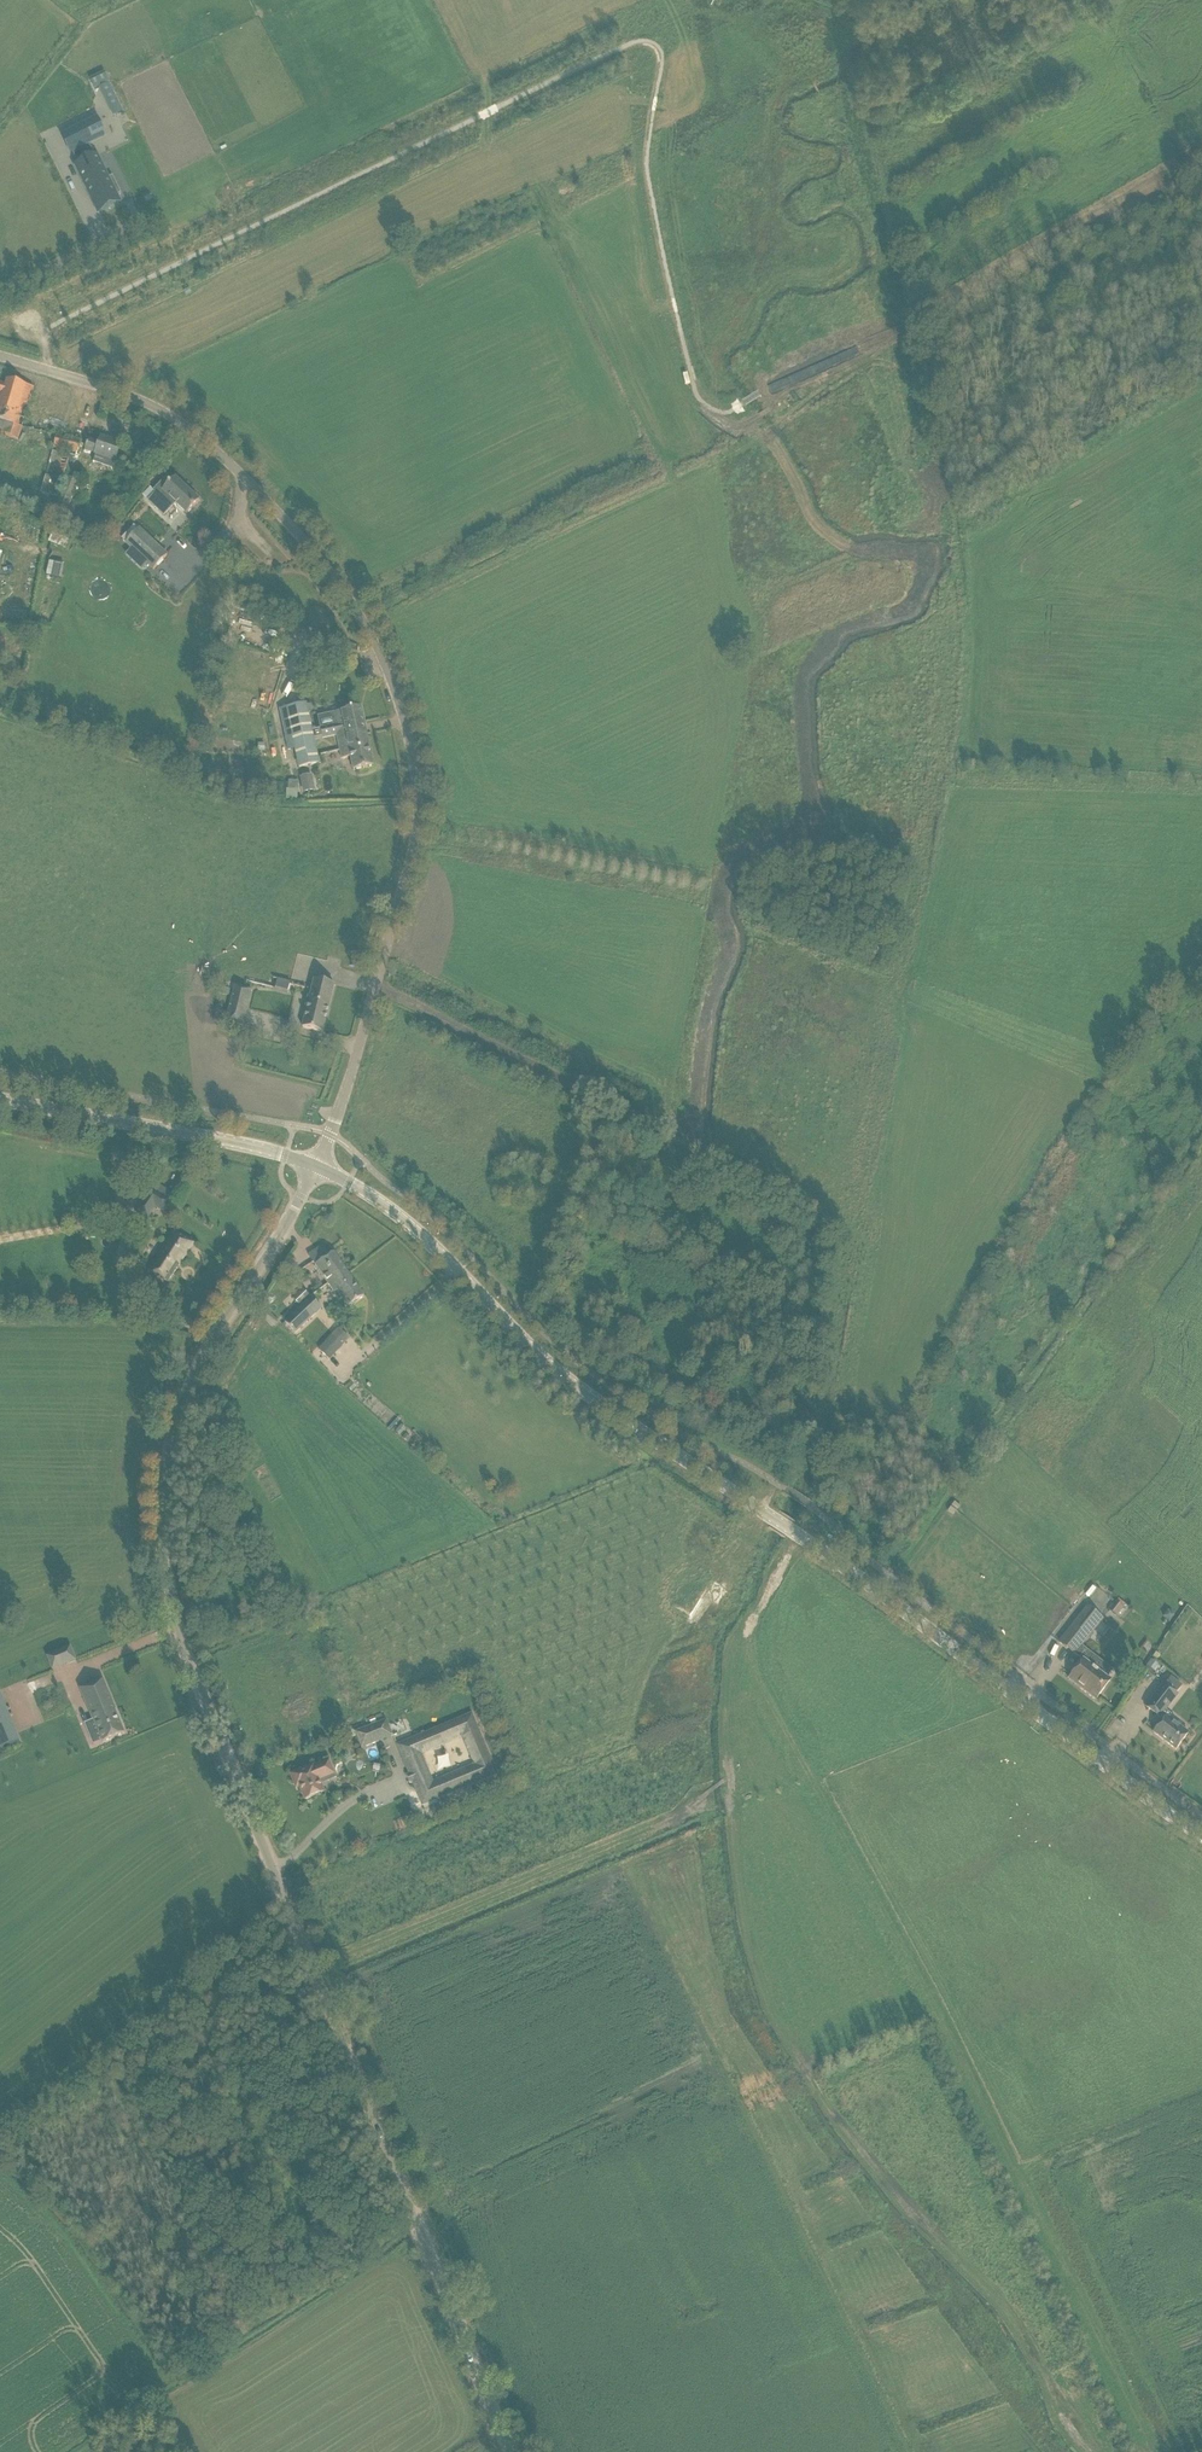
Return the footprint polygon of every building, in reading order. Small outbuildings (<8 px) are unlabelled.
[(105,75),(91,82),(95,89),(108,82),(105,75)] [(112,108),(116,114),(123,111),(120,104),(112,108)] [(97,118),(62,136),(70,152),(72,151),(88,143),(105,135),(97,118)] [(96,155),(77,165),(80,173),(79,173),(84,183),(85,182),(97,205),(118,195),(121,193),(112,176),(108,179),(96,155)] [(18,440),(34,387),(7,379),(5,384),(0,382),(0,435),(18,440)] [(69,451),(70,451),(76,452),(77,453),(81,441),(56,435),(53,447),(69,451)] [(93,454),(115,462),(122,444),(101,437),(99,443),(89,439),(85,450),(94,453),(93,454)] [(41,493),(57,498),(65,469),(69,453),(63,451),(62,454),(52,451),(41,493)] [(69,453),(65,469),(72,470),(76,452),(70,451),(69,451),(69,453)] [(156,493),(149,501),(164,515),(175,503),(187,514),(199,501),(189,492),(175,479),(174,478),(170,483),(165,479),(159,486),(154,491),(156,493)] [(137,531),(134,527),(123,540),(154,569),(167,555),(139,529),(137,531)] [(54,533),(51,542),(63,547),(67,538),(54,533)] [(49,563),(46,577),(61,580),(64,565),(54,562),(54,564),(49,563)] [(10,573),(0,568),(0,581),(5,584),(10,573)] [(46,652),(39,666),(49,670),(55,656),(46,652)] [(316,672),(304,675),(306,684),(318,681),(316,672)] [(290,706),(280,708),(288,745),(293,744),(295,743),(314,739),(308,711),(311,711),(313,710),(311,704),(310,704),(307,705),(306,704),(306,703),(293,706),(290,706)] [(350,757),(353,770),(373,766),(361,707),(332,713),(334,724),(320,727),(322,738),(337,735),(342,759),(350,757)] [(295,743),(293,744),(298,769),(319,764),(314,740),(314,739),(295,743)] [(248,782),(248,794),(258,794),(258,796),(269,797),(269,783),(248,782)] [(288,991),(291,981),(279,978),(276,988),(288,991)] [(302,1027),(303,1027),(323,1032),(334,984),(314,979),(308,1001),(307,1001),(304,1013),(306,1013),(302,1027)] [(225,1021),(242,1025),(251,989),(234,985),(225,1021)] [(294,985),(292,991),(309,996),(311,990),(294,985)] [(135,1211),(147,1219),(155,1207),(163,1213),(171,1201),(149,1186),(143,1195),(145,1196),(135,1211)] [(149,1270),(168,1283),(193,1243),(174,1231),(149,1270)] [(342,1298),(348,1307),(364,1297),(334,1253),(330,1255),(323,1245),(308,1255),(339,1300),(342,1298)] [(302,1288),(292,1298),(300,1306),(310,1297),(302,1288)] [(310,1297),(284,1322),(295,1333),(307,1322),(321,1308),(310,1297)] [(338,1329),(319,1350),(329,1360),(348,1339),(349,1339),(338,1329)] [(1108,1610),(1116,1616),(1123,1608),(1115,1601),(1108,1610)] [(1067,1633),(1059,1642),(1070,1650),(1083,1660),(1069,1678),(1096,1699),(1105,1688),(1110,1681),(1108,1679),(1091,1666),(1097,1658),(1088,1650),(1081,1645),(1094,1629),(1103,1617),(1087,1605),(1079,1617),(1067,1633)] [(1168,1611),(1164,1616),(1169,1620),(1174,1615),(1168,1611)] [(76,1660),(70,1646),(46,1656),(52,1670),(76,1660)] [(115,1710),(103,1679),(80,1689),(92,1719),(93,1719),(94,1722),(85,1726),(89,1736),(99,1732),(103,1742),(124,1733),(115,1710)] [(1153,1697),(1146,1707),(1160,1718),(1161,1716),(1164,1718),(1153,1732),(1176,1750),(1183,1740),(1188,1733),(1169,1718),(1171,1714),(1163,1708),(1175,1693),(1164,1685),(1163,1684),(1153,1697)] [(0,1715),(0,1749),(19,1741),(7,1712),(0,1715)] [(497,1774),(472,1712),(395,1744),(408,1773),(406,1774),(409,1783),(412,1782),(421,1806),(497,1774)] [(386,1718),(359,1729),(365,1746),(393,1736),(386,1718)] [(290,1774),(294,1783),(297,1781),(305,1800),(316,1795),(314,1791),(325,1787),(320,1776),(335,1770),(331,1759),(317,1764),(316,1763),(290,1774)]
